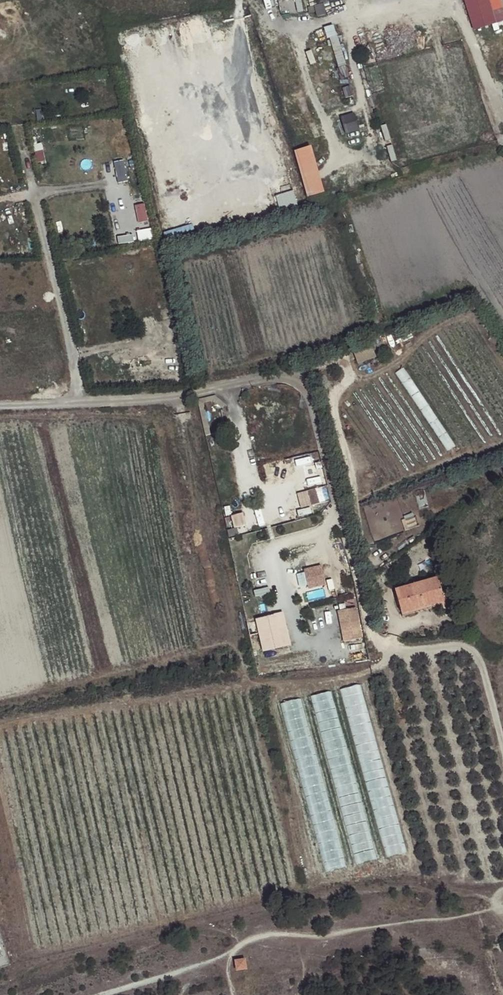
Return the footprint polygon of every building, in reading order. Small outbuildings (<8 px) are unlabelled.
[(344,131),(355,130),(354,114),(342,115),(344,131)] [(291,150),(304,197),(320,192),(307,145),(291,150)] [(117,161),(121,180),(126,179),(123,160),(117,161)] [(274,195),(279,210),(296,203),(291,189),(274,195)] [(354,354),(371,347),(369,339),(351,346),(354,354)] [(168,343),(168,351),(177,350),(176,343),(168,343)] [(375,358),(371,347),(354,354),(357,364),(375,358)] [(304,507),(329,500),(325,485),(300,492),(304,507)] [(304,589),(331,582),(326,564),(299,571),(304,589)] [(444,601),(437,578),(394,590),(401,613),(444,601)] [(341,609),(347,641),(366,637),(360,606),(341,609)] [(259,617),(267,651),(296,644),(288,611),(259,617)] [(238,959),(239,968),(252,968),(251,958),(238,959)]
